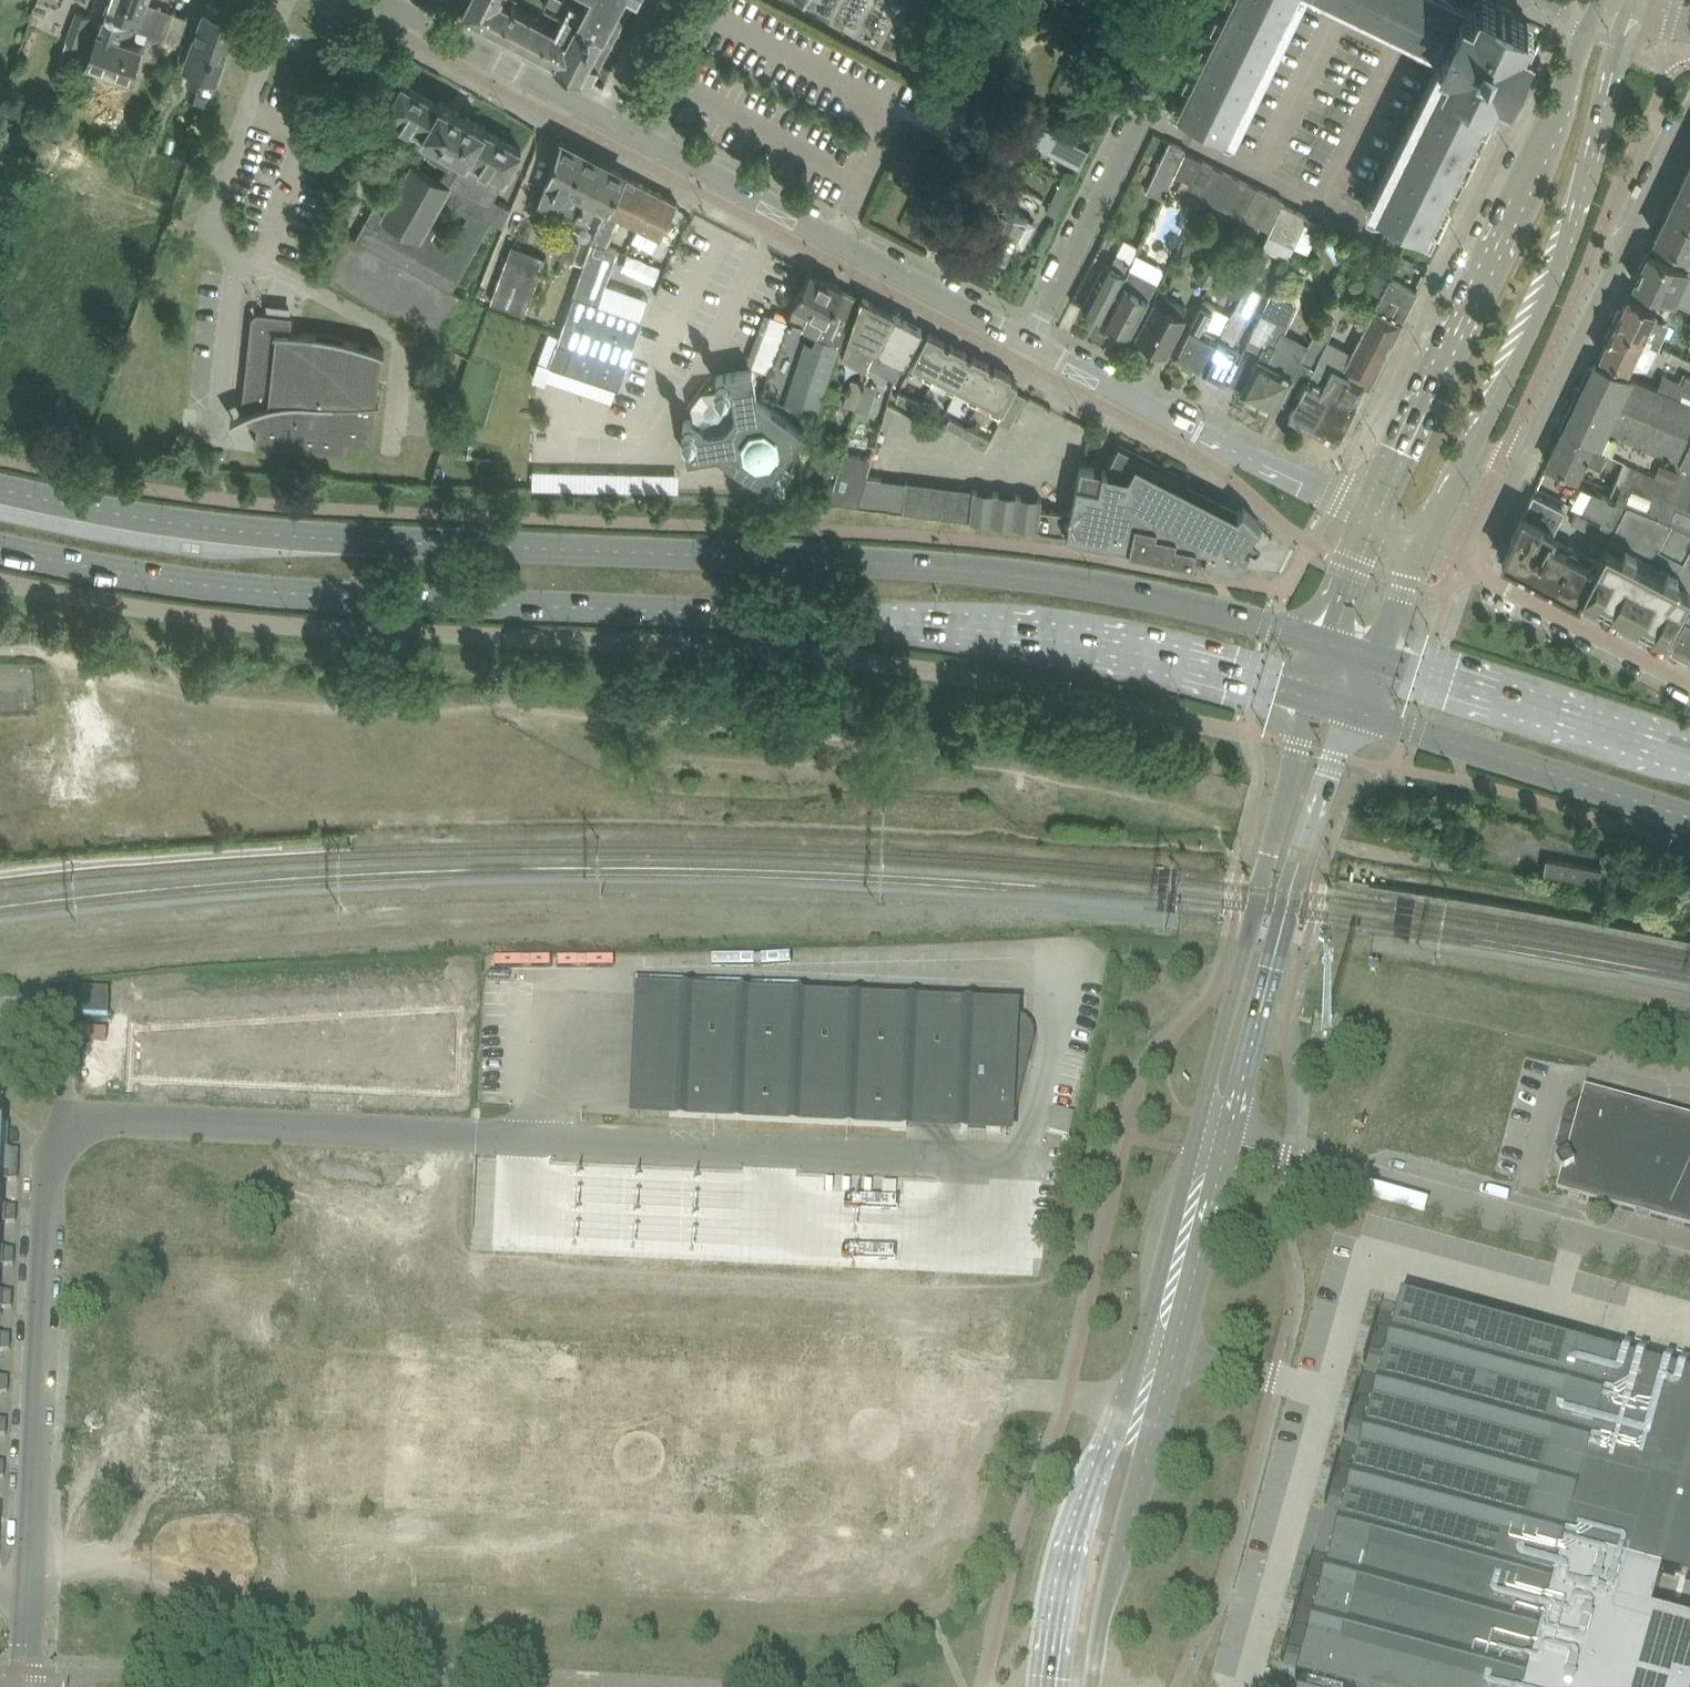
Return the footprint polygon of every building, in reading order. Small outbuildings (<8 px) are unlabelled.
[(145,0),(109,0),(103,15),(136,26),(154,32),(154,31),(161,34),(161,35),(166,36),(175,11),(145,0)] [(462,11),(528,46),(555,60),(555,61),(563,65),(562,65),(574,71),(581,75),(582,74),(593,80),(593,79),(594,79),(635,0),(583,0),(580,5),(570,0),(543,0),(541,2),(562,13),(554,28),(500,0),(468,0),(462,11)] [(1242,0),(1241,0),(1232,0),(1224,15),(1232,19),(1228,29),(1220,25),(1210,44),(1218,48),(1214,58),(1206,54),(1196,73),(1204,77),(1199,87),(1191,83),(1182,101),(1190,105),(1188,110),(1228,130),(1291,0),(1242,0)] [(1407,32),(1450,54),(1377,203),(1417,222),(1419,217),(1427,221),(1436,203),(1428,199),(1433,189),(1441,193),(1450,174),(1443,170),(1447,160),(1455,164),(1465,145),(1457,141),(1461,131),(1469,135),(1479,117),(1471,113),(1475,103),(1483,107),(1502,69),(1512,74),(1513,71),(1528,42),(1518,37),(1528,16),(1494,0),(1477,0),(1474,6),(1462,0),(1340,0),(1407,32)] [(208,2),(201,23),(187,60),(186,63),(206,70),(199,88),(213,93),(239,21),(226,17),(229,10),(208,2)] [(77,10),(67,39),(81,44),(91,14),(77,10)] [(182,37),(189,16),(175,11),(166,36),(180,41),(182,37)] [(103,15),(87,58),(108,66),(105,75),(125,83),(128,73),(130,74),(141,43),(131,40),(136,26),(103,15)] [(173,63),(180,41),(166,36),(161,35),(153,56),(173,63)] [(439,340),(449,320),(463,295),(452,289),(493,218),(484,213),(494,196),(495,196),(512,167),(522,147),(485,127),(486,125),(463,113),(441,100),(440,102),(403,81),(385,111),(410,125),(403,142),(409,144),(357,236),(346,231),(322,277),(360,298),(439,340)] [(1041,124),(1052,129),(1057,118),(1046,112),(1041,124)] [(1083,131),(1092,135),(1096,125),(1087,121),(1083,131)] [(1037,123),(1028,141),(1080,166),(1089,147),(1037,123)] [(1163,196),(1171,180),(1185,150),(1187,147),(1171,139),(1146,188),(1163,196)] [(576,171),(586,153),(561,140),(540,202),(539,206),(561,214),(563,209),(567,200),(570,188),(576,171)] [(1185,150),(1174,173),(1187,179),(1183,186),(1203,195),(1217,165),(1185,150)] [(579,210),(603,162),(586,153),(576,171),(570,188),(567,200),(563,209),(574,214),(577,209),(579,210)] [(607,207),(624,172),(603,162),(579,210),(577,209),(574,214),(587,221),(597,202),(607,207)] [(1243,215),(1257,185),(1217,165),(1203,195),(1243,215)] [(1681,184),(1689,189),(1689,165),(1681,184)] [(634,220),(651,186),(624,172),(607,207),(601,221),(593,239),(605,243),(621,213),(634,220)] [(1681,184),(1668,210),(1689,220),(1689,189),(1681,184)] [(1257,185),(1243,215),(1270,228),(1283,201),(1284,198),(1257,185)] [(662,234),(678,201),(651,186),(634,220),(641,224),(662,234)] [(1023,244),(1034,224),(1036,220),(997,199),(984,223),(992,227),(982,245),(1006,258),(1016,240),(1023,244)] [(1269,231),(1295,243),(1309,214),(1283,201),(1270,228),(1269,231)] [(1668,210),(1656,235),(1689,252),(1689,220),(1668,210)] [(563,255),(570,236),(559,233),(553,252),(563,255)] [(574,259),(580,240),(570,236),(563,255),(574,259)] [(561,333),(551,362),(616,385),(620,387),(644,318),(619,309),(621,302),(603,296),(619,248),(605,243),(593,239),(574,293),(576,294),(561,333)] [(1207,257),(1197,278),(1210,284),(1211,284),(1220,265),(1226,252),(1214,247),(1209,259),(1207,257)] [(1157,279),(1164,265),(1136,251),(1129,265),(1157,279)] [(1635,280),(1655,290),(1689,306),(1689,270),(1649,251),(1635,280)] [(656,263),(626,252),(620,269),(650,279),(656,263)] [(1103,316),(1128,270),(1123,268),(1128,258),(1116,252),(1111,261),(1107,258),(1082,305),(1103,316)] [(505,263),(491,300),(525,313),(539,276),(505,263)] [(1131,331),(1141,311),(1149,296),(1148,296),(1156,280),(1130,266),(1128,270),(1103,316),(1131,331)] [(806,340),(784,403),(816,415),(841,346),(857,293),(834,281),(811,269),(794,300),(788,319),(803,326),(811,310),(826,318),(814,343),(806,340)] [(1370,386),(1404,321),(1403,320),(1418,290),(1390,276),(1352,350),(1341,371),(1364,383),(1370,386)] [(1223,380),(1233,360),(1240,348),(1232,344),(1261,289),(1247,281),(1213,349),(1202,369),(1223,380)] [(1308,346),(1285,334),(1289,326),(1275,319),(1286,296),(1272,289),(1247,343),(1261,350),(1259,355),(1258,355),(1252,366),(1240,360),(1228,381),(1241,388),(1240,389),(1276,407),(1301,358),(1308,346)] [(1178,349),(1192,321),(1184,317),(1186,315),(1183,313),(1188,305),(1163,292),(1158,300),(1155,298),(1147,314),(1136,334),(1167,350),(1170,344),(1178,349)] [(1652,315),(1656,307),(1628,294),(1621,309),(1619,308),(1613,319),(1616,320),(1614,323),(1641,337),(1643,334),(1651,338),(1648,343),(1657,347),(1658,345),(1659,345),(1670,324),(1652,315)] [(871,359),(894,313),(863,297),(857,318),(851,333),(852,333),(844,358),(867,370),(872,360),(871,359)] [(1198,367),(1209,347),(1217,332),(1205,326),(1217,304),(1204,298),(1192,321),(1178,349),(1175,354),(1198,367)] [(385,348),(375,345),(362,341),(349,338),(336,335),(323,333),(310,331),(292,330),(294,313),(261,310),(259,310),(258,310),(256,311),(255,312),(254,313),(253,314),(252,317),(242,410),(240,411),(241,414),(242,413),(258,425),(256,441),(346,451),(347,439),(373,442),(377,401),(380,400),(380,398),(377,399),(383,349),(385,350),(385,348)] [(768,369),(788,319),(765,311),(746,360),(753,363),(768,369)] [(872,360),(870,364),(896,378),(905,362),(913,347),(923,327),(894,313),(871,359),(872,360)] [(1341,371),(1352,350),(1329,338),(1337,321),(1325,315),(1308,346),(1301,358),(1315,365),(1290,415),(1313,427),(1341,371)] [(1657,347),(1648,343),(1651,338),(1643,334),(1641,337),(1614,323),(1613,326),(1611,325),(1605,336),(1607,337),(1600,352),(1627,365),(1649,367),(1659,345),(1658,345),(1657,347)] [(539,358),(551,362),(561,333),(549,329),(539,358)] [(935,373),(952,342),(929,330),(913,362),(924,368),(923,375),(933,380),(936,374),(935,373)] [(958,385),(974,354),(952,342),(935,373),(936,374),(947,379),(946,387),(956,392),(959,386),(958,385)] [(981,397),(997,366),(974,354),(958,385),(959,386),(969,391),(968,398),(978,403),(981,397)] [(545,377),(551,362),(539,358),(532,376),(544,381),(545,377)] [(616,385),(551,362),(545,377),(611,400),(616,385)] [(1658,387),(1596,362),(1564,427),(1608,448),(1614,451),(1617,469),(1616,471),(1606,496),(1626,504),(1689,530),(1689,400),(1658,387)] [(1012,377),(1012,374),(997,366),(981,397),(992,403),(991,410),(1000,415),(998,419),(1010,425),(1026,394),(1015,388),(1018,381),(1012,377)] [(804,432),(758,397),(753,367),(721,372),(718,374),(718,375),(717,376),(717,378),(717,380),(718,381),(718,383),(720,384),(724,387),(716,398),(709,398),(705,404),(706,412),(699,422),(693,418),(692,418),(690,418),(689,418),(688,418),(686,419),(685,420),(684,422),(684,425),(689,456),(718,451),(765,485),(804,432)] [(1336,439),(1364,383),(1341,371),(1313,427),(1336,439)] [(1687,373),(1683,382),(1663,373),(1658,387),(1689,400),(1689,374),(1687,373)] [(857,406),(865,381),(852,377),(845,402),(857,406)] [(896,398),(918,409),(922,401),(921,400),(900,390),(896,398)] [(933,407),(922,401),(918,409),(929,415),(933,407)] [(947,424),(963,432),(966,425),(951,417),(947,424)] [(533,425),(531,438),(539,439),(546,441),(551,441),(553,428),(533,425)] [(1614,451),(1608,448),(1564,427),(1557,442),(1556,441),(1550,453),(1552,454),(1548,462),(1576,476),(1585,456),(1616,471),(1617,469),(1614,451)] [(1238,511),(1177,479),(1180,474),(1119,442),(1107,467),(1081,462),(1077,484),(1072,506),(1041,503),(1042,492),(974,484),(970,519),(1040,528),(1039,530),(1065,533),(1066,532),(1110,541),(1111,539),(1241,565),(1250,547),(1245,544),(1246,542),(1249,536),(1262,522),(1244,505),(1238,511)] [(830,499),(830,500),(858,504),(872,457),(845,449),(830,499)] [(679,471),(533,467),(532,485),(679,487),(679,471)] [(1576,511),(1572,519),(1608,540),(1626,504),(1606,496),(1590,489),(1581,506),(1603,518),(1600,524),(1576,511)] [(1578,597),(1598,558),(1552,531),(1564,510),(1565,510),(1559,506),(1554,504),(1534,492),(1501,557),(1528,571),(1550,582),(1550,583),(1572,594),(1578,597)] [(1661,642),(1689,584),(1689,530),(1626,504),(1608,540),(1598,558),(1578,597),(1595,606),(1601,603),(1644,626),(1644,625),(1655,631),(1656,639),(1661,642)] [(1661,642),(1689,657),(1689,609),(1689,608),(1689,584),(1661,642)] [(1605,867),(1547,856),(1544,870),(1602,881),(1605,867)] [(1014,1113),(1015,1110),(1031,1048),(1033,1043),(1033,1039),(1032,1034),(1031,1030),(1028,1026),(1025,1022),(1021,1020),(1017,1018),(1012,1017),(978,1016),(979,1010),(647,995),(643,1087),(670,1088),(668,1118),(1000,1134),(1001,1118),(1004,1118),(1007,1118),(1010,1117),(1012,1116),(1014,1113)] [(1556,1193),(1689,1229),(1689,1121),(1584,1092),(1579,1109),(1568,1115),(1572,1122),(1567,1125),(1563,1140),(1566,1144),(1559,1148),(1565,1159),(1555,1165),(1561,1176),(1556,1193)] [(1052,1110),(1046,1133),(1067,1138),(1073,1115),(1052,1110)] [(9,1163),(9,1151),(6,1151),(1,1151),(0,1162),(9,1163)] [(17,1163),(18,1152),(9,1151),(9,1163),(17,1163)] [(9,1163),(0,1162),(0,1171),(0,1173),(8,1174),(9,1163)] [(17,1174),(17,1163),(9,1163),(8,1174),(17,1174)] [(17,1174),(8,1174),(0,1173),(0,1184),(0,1182),(0,1179),(5,1179),(8,1182),(16,1181),(17,1174)] [(15,1217),(15,1209),(7,1209),(4,1211),(0,1211),(0,1216),(15,1217)] [(15,1217),(0,1216),(0,1221),(3,1222),(6,1224),(15,1224),(15,1217)] [(13,1259),(13,1252),(5,1251),(2,1253),(0,1253),(0,1259),(13,1259)] [(11,1302),(12,1294),(4,1294),(0,1296),(0,1301),(11,1302)] [(1613,1357),(1613,1356),(1400,1298),(1354,1464),(1360,1466),(1354,1488),(1348,1486),(1348,1487),(1294,1680),(1319,1686),(1524,1686),(1563,1546),(1661,1574),(1689,1582),(1689,1378),(1613,1357)] [(10,1344),(10,1337),(2,1336),(0,1337),(0,1344),(10,1344)] [(8,1387),(8,1379),(0,1379),(0,1386),(8,1387)] [(1650,1613),(1661,1574),(1563,1546),(1524,1686),(1629,1686),(1650,1613)] [(1650,1613),(1629,1686),(1689,1686),(1689,1624),(1650,1613)]
